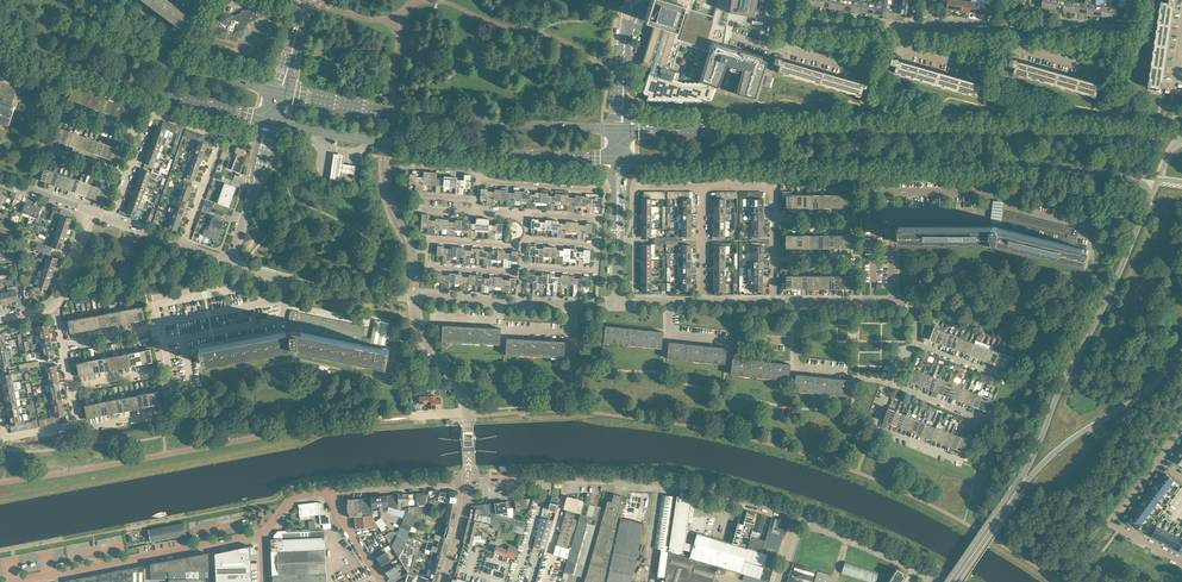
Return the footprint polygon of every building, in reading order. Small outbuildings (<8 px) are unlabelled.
[(193,19),(167,0),(142,0),(184,31),(184,32),(193,19)] [(645,21),(654,24),(655,24),(642,65),(646,66),(651,68),(650,70),(649,70),(649,71),(650,71),(643,93),(648,95),(646,101),(647,99),(651,100),(652,99),(656,101),(656,99),(660,101),(661,99),(665,101),(665,99),(669,101),(670,100),(674,101),(674,100),(678,101),(679,100),(683,101),(683,100),(688,101),(688,100),(692,101),(693,100),(697,101),(697,100),(701,101),(702,98),(709,101),(712,92),(714,88),(714,87),(717,88),(726,66),(742,71),(736,94),(755,98),(764,69),(767,58),(728,46),(728,47),(723,45),(726,26),(685,13),(687,13),(688,10),(686,9),(689,0),(650,0),(649,3),(649,5),(647,11),(646,13),(644,19),(644,21),(645,21)] [(719,1),(716,7),(715,10),(729,12),(730,13),(748,16),(753,16),(754,11),(756,0),(719,0),(719,1)] [(836,8),(837,0),(829,0),(828,7),(836,8)] [(836,8),(843,10),(845,0),(837,0),(836,8)] [(852,1),(852,0),(845,0),(843,10),(851,11),(852,1)] [(866,13),(868,0),(860,0),(860,2),(858,12),(866,13)] [(873,14),(875,4),(871,3),(871,0),(869,0),(868,0),(866,13),(873,14)] [(881,15),(883,1),(879,0),(878,4),(875,4),(873,14),(881,15)] [(948,1),(948,5),(947,9),(948,9),(954,10),(956,0),(948,0),(948,1)] [(954,10),(962,11),(963,1),(956,0),(954,10)] [(1049,8),(1050,0),(1043,0),(1042,7),(1049,8)] [(1056,9),(1058,0),(1050,0),(1049,8),(1056,9)] [(1056,9),(1064,11),(1066,0),(1058,0),(1056,9)] [(1071,12),(1073,1),(1073,0),(1070,0),(1070,1),(1066,0),(1064,11),(1071,12)] [(1079,13),(1086,14),(1088,2),(1088,0),(1085,0),(1085,3),(1080,2),(1079,13)] [(1149,86),(1155,87),(1155,88),(1158,89),(1157,91),(1161,92),(1174,3),(1175,4),(1175,3),(1178,4),(1178,0),(1164,0),(1164,2),(1161,1),(1149,86)] [(860,2),(852,1),(851,11),(858,12),(860,2)] [(962,11),(970,12),(971,2),(963,1),(962,11)] [(1080,2),(1073,1),(1071,12),(1079,13),(1080,2)] [(1095,5),(1094,15),(1101,16),(1103,4),(1103,3),(1099,2),(1099,1),(1096,1),(1095,5)] [(970,12),(977,13),(979,3),(971,2),(970,12)] [(1086,14),(1094,15),(1095,5),(1091,4),(1092,2),(1088,2),(1086,14)] [(977,13),(985,14),(986,5),(979,3),(977,13)] [(1110,7),(1109,17),(1116,18),(1117,15),(1118,7),(1119,4),(1111,3),(1110,7)] [(262,17),(263,13),(265,6),(258,4),(235,15),(233,15),(232,14),(223,11),(219,22),(218,21),(218,20),(213,19),(210,29),(214,31),(215,30),(216,31),(214,36),(224,40),(225,38),(230,40),(236,42),(237,41),(239,37),(242,38),(245,30),(247,24),(256,19),(262,17)] [(1107,5),(1103,4),(1101,16),(1109,17),(1110,7),(1106,6),(1107,5)] [(993,6),(986,5),(985,14),(992,15),(992,16),(994,5),(993,5),(993,6)] [(899,14),(901,14),(904,14),(909,15),(910,7),(900,6),(899,13),(899,14)] [(776,70),(777,70),(777,72),(859,96),(861,90),(862,90),(863,87),(866,88),(867,84),(781,60),(781,59),(782,55),(776,55),(775,57),(774,57),(773,63),(774,64),(772,68),(776,70)] [(893,64),(891,69),(896,70),(896,73),(978,96),(980,90),(981,91),(982,88),(984,88),(985,85),(899,60),(900,59),(900,56),(894,55),(894,58),(893,57),(891,64),(893,64)] [(1104,85),(1018,61),(1018,60),(1018,59),(1019,56),(1009,55),(1009,57),(1006,56),(1001,73),(1013,77),(1014,73),(1096,96),(1098,89),(1100,90),(1100,88),(1103,89),(1104,85)] [(10,122),(15,108),(13,107),(13,105),(12,105),(17,88),(0,82),(0,119),(10,122)] [(69,99),(74,101),(78,89),(73,87),(72,90),(69,99)] [(74,101),(79,103),(83,90),(78,89),(74,101)] [(79,103),(84,105),(88,92),(83,90),(79,103)] [(84,105),(89,107),(93,94),(88,92),(84,105)] [(89,107),(94,108),(99,96),(93,94),(89,107)] [(94,108),(99,110),(104,98),(99,96),(94,108)] [(99,110),(104,112),(109,99),(104,98),(99,110)] [(104,112),(109,114),(114,101),(109,99),(104,112)] [(109,114),(114,115),(119,103),(114,101),(109,114)] [(119,103),(114,115),(119,117),(124,105),(119,103)] [(129,106),(124,105),(119,117),(124,119),(129,106)] [(124,119),(130,121),(134,108),(129,106),(124,119)] [(134,108),(130,121),(135,123),(139,110),(134,108)] [(155,134),(164,137),(167,138),(170,131),(168,130),(167,130),(167,129),(165,129),(161,127),(157,126),(155,134)] [(54,140),(60,142),(64,129),(59,127),(54,140)] [(64,129),(60,142),(65,143),(69,131),(64,129)] [(74,133),(70,145),(75,147),(80,132),(75,130),(74,133)] [(69,131),(65,143),(70,145),(74,133),(69,131)] [(80,132),(75,147),(80,149),(84,136),(79,135),(80,132)] [(152,141),(161,144),(164,145),(167,138),(164,137),(155,134),(152,141)] [(84,136),(80,149),(85,150),(89,138),(84,136)] [(89,138),(85,150),(90,152),(94,140),(89,138)] [(94,140),(90,152),(95,154),(99,142),(94,140)] [(198,141),(197,140),(195,140),(193,147),(196,148),(205,151),(207,144),(204,142),(200,141),(199,141),(198,141)] [(159,152),(161,144),(152,141),(150,148),(159,152)] [(99,142),(95,154),(100,156),(104,143),(99,142)] [(104,143),(100,156),(105,158),(109,145),(104,143)] [(109,145),(105,158),(110,159),(114,147),(109,145)] [(238,152),(235,159),(244,162),(246,156),(244,155),(246,150),(244,149),(244,148),(243,147),(237,146),(235,152),(238,152)] [(110,159),(115,161),(120,149),(114,147),(110,159)] [(150,148),(147,156),(156,159),(159,152),(150,148)] [(189,154),(190,154),(193,155),(202,159),(205,151),(196,148),(194,152),(191,151),(189,154)] [(120,149),(115,161),(121,163),(125,151),(120,149)] [(345,155),(333,153),(329,179),(341,181),(342,172),(354,174),(355,166),(344,164),(345,155)] [(202,159),(193,155),(190,154),(187,162),(191,163),(200,166),(202,159)] [(159,160),(156,159),(147,156),(144,163),(157,167),(159,160)] [(244,162),(235,159),(231,170),(240,173),(241,170),(242,170),(242,168),(244,162)] [(167,174),(171,164),(168,163),(166,169),(161,167),(159,172),(167,174)] [(191,163),(188,170),(197,173),(200,166),(191,163)] [(354,165),(352,174),(352,178),(361,179),(363,167),(354,165)] [(45,182),(50,170),(44,168),(41,166),(38,175),(41,177),(40,180),(45,182)] [(142,169),(140,176),(149,179),(151,172),(142,169)] [(184,172),(187,173),(185,177),(184,180),(184,181),(191,183),(192,180),(194,181),(197,173),(188,170),(185,169),(184,172)] [(45,182),(50,184),(55,171),(50,170),(45,182)] [(416,184),(415,191),(419,191),(420,177),(418,177),(418,171),(413,170),(412,174),(410,174),(409,184),(416,184)] [(50,184),(55,185),(60,173),(55,171),(50,184)] [(423,185),(429,185),(430,172),(424,171),(423,177),(420,177),(419,191),(423,191),(423,185)] [(163,178),(161,184),(164,185),(167,174),(159,172),(158,176),(163,178)] [(215,172),(213,177),(222,180),(224,175),(215,172)] [(435,192),(439,193),(440,178),(438,178),(437,178),(437,176),(437,173),(430,172),(429,185),(436,186),(435,192)] [(55,185),(61,187),(65,175),(60,173),(55,185)] [(460,180),(459,194),(463,195),(464,188),(470,188),(471,178),(471,175),(464,174),(464,178),(464,180),(460,180)] [(61,187),(66,189),(70,177),(65,175),(61,187)] [(169,175),(166,186),(169,187),(171,180),(177,182),(178,178),(172,176),(169,175)] [(137,184),(146,187),(149,179),(140,176),(137,184)] [(444,179),(440,178),(439,193),(443,193),(443,186),(449,187),(450,177),(444,176),(444,179)] [(66,189),(71,191),(75,178),(70,177),(66,189)] [(76,193),(81,194),(85,182),(86,179),(81,177),(80,180),(76,193)] [(456,194),(459,194),(460,180),(457,180),(457,177),(450,177),(449,187),(456,187),(456,194)] [(71,191),(76,193),(80,180),(75,178),(71,191)] [(183,183),(181,191),(190,194),(192,186),(190,186),(191,183),(184,181),(183,183)] [(81,194),(86,196),(90,184),(85,182),(81,194)] [(223,189),(222,193),(232,197),(235,187),(221,182),(220,188),(223,189)] [(86,196),(91,198),(95,186),(90,184),(86,196)] [(137,184),(135,191),(144,194),(146,187),(137,184)] [(91,198),(96,200),(100,187),(95,186),(91,198)] [(106,204),(106,203),(112,188),(106,186),(105,189),(101,202),(106,204)] [(100,187),(96,200),(101,202),(105,189),(100,187)] [(501,190),(500,199),(507,200),(506,207),(510,207),(511,193),(508,192),(508,191),(508,190),(508,187),(501,188),(501,190)] [(519,187),(514,187),(514,191),(515,191),(515,193),(511,193),(510,207),(514,207),(514,201),(520,201),(521,191),(519,191),(519,187)] [(487,189),(481,188),(480,196),(480,198),(487,198),(486,205),(490,205),(491,191),(487,191),(487,189)] [(494,199),(500,199),(501,190),(495,189),(494,191),(491,191),(490,205),(494,206),(494,199)] [(526,208),(530,209),(531,194),(529,194),(530,192),(529,191),(529,190),(528,190),(527,190),(527,189),(526,189),(525,190),(524,190),(524,191),(523,191),(521,191),(520,201),(527,201),(526,208)] [(547,210),(550,210),(551,196),(548,195),(548,190),(542,189),(541,193),(542,193),(541,203),(547,203),(547,210)] [(555,196),(551,196),(550,210),(554,210),(555,204),(561,204),(562,191),(555,190),(555,194),(555,196)] [(135,191),(132,198),(141,201),(144,194),(135,191)] [(181,191),(178,198),(187,201),(190,194),(181,191)] [(567,211),(570,212),(571,197),(568,197),(568,195),(568,191),(562,191),(561,204),(567,205),(567,211)] [(678,199),(677,199),(677,207),(678,207),(691,207),(691,206),(691,204),(693,204),(693,199),(693,191),(689,191),(689,199),(685,199),(682,199),(678,199)] [(535,194),(531,194),(530,209),(534,209),(534,202),(541,203),(542,193),(541,193),(535,192),(535,194)] [(786,208),(791,208),(791,195),(791,192),(782,192),(782,204),(786,204),(786,208)] [(232,197),(222,193),(220,198),(217,196),(215,202),(228,206),(232,197)] [(587,213),(590,213),(592,194),(586,194),(586,196),(581,196),(581,206),(587,206),(587,213)] [(598,195),(592,194),(590,213),(594,213),(595,207),(601,207),(602,197),(598,197),(598,195)] [(575,197),(571,197),(570,212),(574,212),(575,205),(581,206),(581,196),(575,195),(575,197)] [(175,197),(173,204),(173,205),(185,209),(186,205),(187,205),(188,203),(187,202),(187,201),(178,198),(175,197)] [(132,198),(129,206),(138,209),(141,201),(132,198)] [(642,198),(642,206),(651,207),(651,198),(648,198),(644,198),(642,198)] [(22,212),(30,215),(33,205),(26,203),(22,212)] [(995,243),(996,243),(996,242),(998,242),(998,244),(1085,265),(1088,251),(1086,250),(1086,248),(1075,246),(1075,245),(1076,242),(1079,230),(1074,229),(1075,228),(1064,225),(1003,210),(1003,205),(993,204),(990,226),(982,226),(982,218),(899,218),(899,243),(989,243),(989,241),(991,241),(991,242),(992,242),(992,243),(992,244),(993,244),(994,244),(995,244),(995,243)] [(33,205),(30,215),(38,217),(41,208),(33,205)] [(174,209),(173,213),(182,216),(185,209),(173,205),(172,208),(174,209)] [(127,213),(131,215),(130,218),(137,220),(138,217),(136,216),(138,209),(129,206),(127,213)] [(153,214),(150,213),(147,212),(145,219),(151,221),(153,214)] [(170,220),(179,223),(182,216),(173,213),(170,220)] [(427,234),(430,235),(432,220),(428,220),(429,214),(422,214),(421,227),(427,228),(427,234)] [(72,219),(62,216),(60,223),(69,226),(72,219)] [(209,221),(207,225),(210,226),(220,230),(223,220),(210,216),(208,221),(209,221)] [(438,228),(441,229),(442,219),(435,218),(435,221),(432,220),(430,235),(434,235),(435,228),(438,228)] [(475,231),(481,232),(482,218),(476,218),(475,224),(472,223),(471,238),(475,238),(475,231)] [(487,239),(491,239),(492,225),(489,225),(489,219),(482,218),(481,232),(488,232),(487,239)] [(447,236),(451,236),(452,222),(448,222),(449,219),(442,219),(441,229),(448,229),(447,236)] [(537,236),(540,236),(541,222),(538,222),(538,219),(532,219),(531,222),(531,229),(537,229),(537,236)] [(177,231),(179,223),(170,220),(168,228),(165,227),(164,230),(170,232),(172,229),(177,231)] [(455,230),(461,230),(462,220),(456,220),(455,222),(452,222),(451,236),(455,236),(455,230)] [(469,221),(462,220),(461,230),(468,231),(467,237),(471,238),(472,223),(468,223),(469,221)] [(545,222),(541,222),(540,236),(544,237),(545,230),(551,230),(552,220),(545,220),(545,222)] [(557,237),(561,238),(561,223),(558,223),(558,221),(552,220),(551,230),(558,231),(557,237)] [(565,224),(561,223),(561,238),(565,238),(565,231),(571,232),(572,222),(566,221),(565,224)] [(198,222),(194,231),(199,233),(203,224),(198,222)] [(577,239),(580,239),(582,225),(579,225),(579,222),(572,222),(571,232),(578,232),(577,239)] [(69,226),(60,223),(57,231),(66,234),(69,226)] [(496,225),(492,225),(491,239),(495,240),(495,239),(495,236),(495,233),(502,233),(503,223),(496,223),(496,225)] [(586,225),(582,225),(580,239),(585,240),(585,233),(592,233),(593,223),(586,223),(586,225)] [(217,239),(220,230),(210,226),(208,231),(205,230),(203,235),(207,236),(217,239)] [(726,228),(712,228),(712,229),(714,229),(714,236),(717,236),(717,240),(725,240),(725,236),(726,228)] [(751,229),(751,240),(760,240),(760,237),(763,237),(763,229),(751,229)] [(57,231),(54,239),(64,242),(66,234),(57,231)] [(48,245),(61,250),(64,242),(54,239),(50,237),(48,245)] [(714,253),(725,253),(725,246),(725,242),(717,242),(717,246),(714,246),(714,253)] [(751,249),(749,249),(749,253),(751,253),(763,253),(763,246),(760,246),(760,242),(751,242),(751,246),(751,249)] [(444,246),(438,245),(437,245),(436,255),(438,255),(443,256),(443,262),(446,263),(447,248),(444,248),(444,246)] [(651,245),(641,245),(641,253),(651,253),(651,245)] [(681,245),(681,253),(691,253),(691,245),(681,245)] [(451,256),(457,257),(458,247),(451,246),(451,249),(447,248),(446,263),(450,263),(451,256)] [(536,248),(536,246),(530,246),(529,255),(535,256),(535,263),(538,263),(539,249),(536,248)] [(464,250),(464,247),(458,247),(457,257),(463,257),(463,264),(466,264),(467,250),(464,250)] [(543,256),(549,257),(550,247),(543,247),(543,249),(539,249),(538,263),(542,263),(543,256)] [(555,264),(559,265),(560,250),(556,250),(556,248),(550,247),(549,257),(555,257),(555,264)] [(471,258),(477,258),(478,248),(471,248),(471,250),(467,250),(466,264),(470,264),(471,258)] [(484,251),(484,249),(478,248),(477,258),(483,259),(483,265),(486,266),(488,251),(484,251)] [(560,250),(559,265),(563,265),(563,261),(569,261),(569,258),(570,249),(564,248),(563,250),(560,250)] [(491,259),(497,260),(498,250),(491,249),(491,252),(488,251),(486,266),(490,266),(491,259)] [(575,266),(579,266),(580,252),(576,251),(577,249),(570,249),(569,258),(576,259),(575,266)] [(504,253),(504,250),(498,250),(497,260),(504,260),(503,267),(507,267),(508,253),(504,253)] [(584,252),(580,252),(579,266),(583,266),(583,260),(590,260),(590,250),(584,250),(584,252)] [(511,261),(518,261),(518,251),(512,251),(511,253),(508,253),(507,267),(511,268),(511,261)] [(119,271),(115,281),(129,286),(136,266),(133,265),(135,260),(119,254),(113,269),(119,271)] [(48,255),(46,263),(55,266),(58,259),(48,255)] [(46,263),(43,270),(53,274),(55,266),(46,263)] [(43,270),(40,278),(50,281),(53,274),(43,270)] [(442,273),(438,272),(435,272),(434,282),(438,282),(441,282),(440,289),(444,289),(445,275),(442,275),(442,273)] [(527,272),(527,282),(533,283),(533,289),(536,290),(538,275),(534,275),(534,273),(527,272)] [(449,283),(455,283),(455,274),(449,273),(449,275),(445,275),(444,289),(448,290),(449,283)] [(547,284),(548,274),(541,273),(541,276),(538,275),(536,290),(540,290),(541,283),(547,284)] [(461,291),(464,291),(465,277),(462,276),(462,274),(455,274),(455,283),(461,284),(461,291)] [(557,291),(558,277),(554,276),(554,274),(548,274),(547,284),(553,284),(553,291),(557,291)] [(469,284),(475,285),(476,275),(469,275),(469,277),(465,277),(464,291),(468,291),(469,284)] [(482,276),(476,275),(475,285),(481,285),(481,292),(485,292),(486,278),(482,278),(482,276)] [(567,285),(568,275),(562,275),(562,277),(558,277),(557,291),(560,291),(561,285),(567,285)] [(568,275),(567,285),(574,286),(573,292),(573,296),(577,296),(578,278),(575,278),(574,278),(575,276),(568,275)] [(489,286),(495,286),(495,277),(489,276),(489,278),(486,278),(485,292),(488,293),(489,286)] [(578,278),(577,296),(580,296),(581,293),(581,286),(588,287),(588,280),(588,277),(582,276),(582,279),(578,278)] [(502,277),(495,277),(495,286),(501,287),(501,294),(505,294),(506,280),(502,279),(502,277)] [(50,281),(40,278),(37,286),(47,289),(50,281)] [(509,288),(515,288),(516,278),(510,278),(509,280),(506,280),(505,294),(508,294),(509,288)] [(651,283),(641,283),(641,291),(645,291),(645,294),(652,294),(652,291),(651,291),(651,287),(651,283)] [(10,302),(18,300),(16,290),(8,292),(10,302)] [(8,292),(0,293),(2,303),(10,302),(8,292)] [(123,323),(129,322),(126,309),(126,306),(120,307),(121,310),(123,323)] [(115,308),(110,309),(110,312),(113,325),(118,324),(115,308)] [(115,308),(118,324),(123,323),(121,310),(116,311),(115,308)] [(113,325),(110,312),(110,309),(104,310),(105,313),(108,326),(113,325)] [(108,326),(105,313),(104,310),(99,311),(100,314),(102,327),(108,326)] [(286,329),(286,332),(199,348),(202,364),(290,347),(289,345),(291,345),(291,346),(292,346),(292,347),(292,348),(293,348),(294,348),(295,347),(295,346),(296,346),(296,345),(297,345),(297,347),(384,366),(388,350),(300,331),(301,331),(361,344),(365,326),(362,326),(304,314),(293,312),(292,312),(291,312),(291,313),(291,314),(291,321),(293,321),(293,327),(288,327),(287,326),(287,327),(286,327),(286,328),(286,329)] [(87,331),(84,317),(83,314),(83,313),(78,314),(79,318),(81,332),(87,331)] [(89,313),(83,314),(84,317),(87,331),(92,330),(92,329),(89,316),(89,313)] [(71,334),(76,333),(74,319),(73,316),(67,317),(68,320),(66,321),(67,326),(69,326),(70,330),(69,330),(69,331),(70,331),(71,334)] [(383,322),(375,320),(370,342),(385,345),(389,323),(388,323),(386,323),(383,322)] [(38,326),(39,335),(49,333),(48,328),(49,328),(48,324),(38,326)] [(442,325),(442,331),(441,342),(442,342),(442,340),(448,340),(448,342),(455,342),(455,341),(461,341),(461,343),(462,326),(442,325)] [(480,342),(481,342),(481,327),(462,326),(461,343),(461,341),(467,341),(467,343),(474,343),(474,342),(480,342),(480,344),(480,342)] [(605,326),(604,332),(603,342),(604,342),(604,340),(610,341),(609,342),(617,343),(617,342),(623,342),(623,344),(625,328),(605,326)] [(941,326),(940,329),(935,341),(940,343),(946,328),(941,326)] [(481,327),(481,342),(486,343),(486,344),(494,344),(494,343),(500,343),(499,345),(500,345),(501,328),(481,327)] [(935,341),(940,329),(935,327),(930,339),(935,341)] [(642,345),(644,330),(625,328),(623,344),(623,343),(629,343),(629,345),(636,345),(636,344),(642,345),(642,346),(642,345)] [(945,345),(950,333),(945,331),(946,328),(940,343),(945,345)] [(644,330),(642,345),(648,345),(648,347),(655,347),(655,346),(661,347),(661,348),(663,332),(644,330)] [(49,333),(39,335),(41,343),(51,341),(51,337),(50,337),(49,333)] [(950,347),(955,335),(950,333),(945,345),(950,347)] [(955,349),(960,337),(955,335),(950,347),(955,349)] [(960,351),(965,339),(960,337),(955,349),(960,351)] [(525,355),(526,339),(506,338),(506,355),(506,354),(506,353),(512,353),(512,354),(512,355),(519,355),(519,354),(525,354),(525,355)] [(526,339),(525,355),(525,354),(531,354),(531,355),(531,356),(538,356),(539,355),(544,355),(544,356),(544,357),(545,357),(545,356),(545,355),(546,340),(526,339)] [(965,353),(970,341),(965,339),(960,351),(965,353)] [(546,340),(545,355),(550,355),(550,356),(550,357),(558,357),(558,356),(563,356),(563,357),(563,358),(564,358),(565,341),(546,340)] [(975,343),(970,355),(975,357),(981,342),(976,340),(975,343)] [(7,349),(12,349),(11,345),(6,346),(5,341),(0,342),(0,351),(7,349)] [(41,343),(42,351),(52,349),(52,345),(51,341),(41,343)] [(970,355),(975,343),(970,341),(965,353),(970,355)] [(686,360),(688,344),(668,342),(667,358),(667,357),(673,357),(673,359),(680,359),(680,358),(686,359),(686,360)] [(981,342),(975,357),(980,359),(986,344),(981,342)] [(706,362),(706,361),(707,346),(688,344),(686,360),(687,359),(692,359),(692,361),(699,361),(700,360),(705,361),(705,362),(706,362)] [(986,344),(980,359),(985,361),(991,346),(986,344)] [(144,347),(147,363),(153,362),(150,346),(144,347)] [(707,346),(706,361),(711,361),(711,363),(719,363),(719,362),(724,363),(724,364),(725,364),(727,348),(707,346)] [(991,346),(985,361),(990,363),(995,350),(996,348),(991,346)] [(140,351),(142,364),(147,363),(144,347),(139,348),(140,351)] [(9,358),(13,357),(12,349),(7,349),(0,351),(0,359),(9,358)] [(52,349),(42,351),(44,359),(54,357),(54,354),(53,354),(52,349)] [(995,365),(1000,352),(995,350),(990,363),(995,365)] [(113,353),(113,356),(116,369),(121,368),(119,355),(118,352),(113,353)] [(1000,366),(1005,354),(1000,352),(995,365),(1000,366)] [(1005,368),(1010,356),(1005,354),(1000,366),(1005,368)] [(1010,370),(1015,358),(1010,356),(1005,368),(1010,370)] [(9,358),(0,359),(0,368),(10,366),(9,358)] [(732,358),(730,374),(731,374),(731,373),(737,373),(736,375),(744,376),(744,374),(750,375),(749,376),(750,376),(752,360),(732,358)] [(752,360),(750,376),(750,375),(756,375),(756,377),(763,378),(763,376),(769,377),(769,378),(769,377),(771,362),(752,360)] [(788,380),(788,381),(790,364),(771,362),(769,377),(775,377),(775,379),(782,380),(782,378),(788,379),(788,380)] [(57,369),(56,365),(46,367),(46,370),(48,376),(57,374),(56,370),(56,369),(57,369)] [(908,381),(914,383),(918,370),(913,368),(908,381)] [(914,383),(918,385),(923,372),(918,370),(914,383)] [(918,385),(924,387),(928,374),(923,372),(918,385)] [(2,380),(3,384),(14,382),(12,374),(1,376),(2,380)] [(49,384),(59,382),(58,378),(58,379),(57,374),(48,376),(49,384)] [(795,374),(794,390),(794,389),(800,389),(800,391),(807,392),(807,390),(813,391),(813,392),(815,376),(795,374)] [(928,374),(924,387),(929,388),(933,376),(928,374)] [(933,376),(929,388),(934,390),(938,378),(939,375),(934,374),(933,376)] [(832,394),(834,378),(815,376),(813,392),(813,391),(819,392),(819,393),(826,394),(826,392),(832,393),(832,394)] [(948,382),(944,394),(949,396),(955,381),(955,379),(950,377),(948,382)] [(834,378),(832,394),(833,393),(838,394),(838,395),(846,396),(846,394),(851,395),(851,397),(852,397),(853,380),(834,378)] [(938,378),(934,390),(938,392),(943,380),(938,378)] [(948,382),(943,380),(938,392),(944,394),(948,382)] [(955,381),(949,396),(954,398),(958,386),(960,382),(955,381)] [(4,389),(5,392),(15,391),(18,390),(17,382),(14,382),(3,384),(4,389)] [(51,392),(60,390),(59,386),(60,386),(59,382),(49,384),(51,392)] [(958,386),(954,398),(958,400),(963,388),(958,386)] [(968,390),(963,388),(958,400),(963,402),(968,390)] [(52,400),(62,399),(61,395),(60,390),(51,392),(52,400)] [(963,402),(968,404),(973,392),(968,390),(963,402)] [(6,400),(17,398),(15,391),(5,392),(5,396),(6,396),(6,400)] [(158,391),(153,392),(155,405),(161,404),(161,403),(158,391)] [(978,394),(973,406),(978,408),(984,393),(979,391),(978,394)] [(984,393),(978,408),(983,410),(990,393),(985,391),(984,393)] [(968,404),(973,406),(978,394),(973,392),(968,404)] [(137,393),(131,394),(132,396),(134,409),(140,408),(137,395),(137,393)] [(995,395),(990,393),(983,410),(989,412),(993,399),(995,395)] [(431,403),(431,409),(436,409),(436,408),(441,408),(441,399),(436,399),(436,396),(430,396),(430,397),(427,397),(427,396),(418,397),(419,404),(428,403),(431,403)] [(7,405),(8,409),(18,407),(17,398),(6,400),(7,405)] [(54,409),(63,407),(62,402),(63,402),(62,399),(52,400),(54,409)] [(94,399),(89,400),(90,404),(92,417),(97,416),(95,403),(94,399)] [(9,412),(10,417),(20,415),(18,407),(8,409),(8,412),(9,412)] [(66,422),(64,415),(65,415),(65,411),(64,411),(63,407),(54,409),(49,410),(50,418),(53,417),(57,417),(60,416),(62,423),(66,422)] [(884,421),(892,424),(897,412),(888,408),(883,421),(884,421)] [(897,426),(902,414),(897,412),(892,424),(897,426)] [(907,430),(912,417),(913,414),(908,412),(907,416),(902,428),(907,430)] [(23,414),(20,415),(10,417),(10,422),(11,425),(16,424),(19,424),(23,423),(24,423),(23,414)] [(897,426),(902,428),(907,416),(902,414),(897,426)] [(917,419),(912,432),(917,434),(923,418),(918,416),(917,419)] [(912,432),(917,419),(912,417),(907,430),(912,432)] [(923,418),(917,434),(922,436),(928,420),(923,418)] [(928,420),(922,436),(927,438),(932,425),(933,422),(928,420)] [(937,427),(932,439),(937,441),(942,429),(943,426),(938,424),(937,427)] [(927,438),(932,439),(937,427),(932,425),(927,438)] [(947,431),(942,429),(937,441),(942,443),(947,431)] [(952,433),(947,431),(942,443),(947,445),(952,433)] [(947,445),(952,447),(957,435),(952,433),(947,445)] [(952,447),(957,449),(962,437),(957,435),(952,447)] [(957,449),(962,451),(967,439),(962,437),(957,449)] [(972,441),(967,439),(962,451),(967,453),(972,441)] [(1178,455),(1174,460),(1181,466),(1181,458),(1178,455)] [(1160,478),(1170,485),(1174,480),(1165,473),(1160,478)] [(1160,478),(1156,484),(1166,491),(1170,485),(1160,478)] [(1161,496),(1166,491),(1156,484),(1152,489),(1161,496)] [(1152,489),(1148,495),(1157,502),(1161,496),(1152,489)] [(440,492),(439,496),(443,497),(442,501),(447,503),(457,505),(458,497),(459,495),(459,493),(458,491),(452,492),(449,492),(440,492)] [(412,494),(408,494),(409,504),(409,506),(409,513),(423,517),(425,518),(427,504),(428,498),(429,493),(412,494)] [(389,507),(398,509),(397,509),(396,494),(387,495),(388,505),(388,506),(389,507)] [(408,494),(398,494),(398,506),(402,506),(402,504),(409,504),(408,494)] [(625,497),(614,494),(612,502),(607,501),(584,581),(630,581),(632,575),(644,523),(621,518),(625,497)] [(667,550),(675,496),(662,494),(654,548),(667,550)] [(371,497),(372,511),(380,510),(380,506),(384,506),(388,505),(387,495),(383,496),(379,496),(371,497)] [(1153,507),(1157,502),(1148,495),(1144,500),(1153,507)] [(551,498),(547,510),(556,512),(559,499),(560,499),(554,497),(551,496),(551,498)] [(557,542),(556,544),(561,546),(558,556),(567,559),(570,549),(583,502),(584,500),(567,496),(565,501),(563,509),(567,510),(558,542),(557,542)] [(677,496),(668,551),(717,566),(717,565),(745,573),(744,574),(768,581),(776,557),(761,552),(747,548),(737,545),(732,543),(735,533),(730,532),(728,542),(697,533),(693,545),(685,542),(691,498),(687,498),(677,496)] [(348,517),(354,516),(359,516),(372,515),(372,511),(371,497),(358,498),(347,499),(348,504),(347,504),(348,517)] [(527,507),(526,499),(523,499),(515,500),(516,509),(527,507)] [(1144,500),(1140,506),(1149,513),(1153,507),(1144,500)] [(495,513),(508,517),(506,501),(501,502),(500,502),(495,503),(494,503),(495,513)] [(321,502),(318,502),(298,504),(299,507),(298,507),(298,509),(299,509),(300,516),(319,514),(320,525),(331,524),(330,516),(321,502)] [(571,549),(562,578),(567,579),(568,573),(581,577),(601,507),(594,505),(591,517),(586,516),(590,504),(583,502),(570,549),(571,549)] [(444,506),(443,509),(456,511),(457,505),(447,503),(447,507),(444,506)] [(1140,506),(1136,511),(1145,518),(1149,513),(1140,506)] [(387,512),(404,518),(406,512),(398,509),(389,507),(387,512)] [(488,511),(486,511),(480,510),(480,509),(478,508),(471,507),(470,513),(480,515),(482,515),(488,517),(524,528),(526,522),(508,517),(495,513),(490,512),(488,511)] [(446,512),(445,516),(454,518),(456,511),(443,509),(443,512),(446,512)] [(732,543),(737,545),(741,534),(750,537),(750,536),(752,530),(756,513),(747,510),(743,524),(738,523),(735,533),(732,543)] [(1136,511),(1132,517),(1141,524),(1145,518),(1136,511)] [(423,517),(409,513),(406,512),(404,518),(402,522),(402,523),(418,528),(419,528),(423,517)] [(469,518),(488,522),(489,519),(487,518),(488,517),(482,515),(480,515),(470,513),(469,518)] [(766,516),(756,513),(752,530),(758,532),(758,533),(761,534),(766,516)] [(354,516),(355,528),(373,527),(377,524),(375,521),(373,518),(372,515),(359,516),(354,516)] [(453,527),(454,518),(445,516),(442,515),(441,518),(445,519),(444,524),(446,524),(453,527)] [(381,517),(375,521),(377,524),(382,531),(388,527),(381,517)] [(542,517),(533,546),(545,549),(553,521),(542,517)] [(765,541),(761,552),(776,557),(785,529),(776,527),(778,519),(772,517),(765,541)] [(1137,529),(1141,524),(1132,517),(1128,522),(1137,529)] [(480,522),(469,519),(467,528),(483,532),(487,533),(488,530),(478,527),(480,522)] [(151,542),(183,536),(186,535),(184,523),(148,530),(151,542)] [(418,528),(402,523),(400,527),(405,529),(416,533),(418,528)] [(439,531),(438,534),(437,534),(449,538),(453,527),(446,524),(445,529),(438,526),(437,530),(439,531)] [(1152,536),(1158,539),(1163,529),(1157,526),(1152,536)] [(400,527),(398,532),(396,534),(406,541),(408,536),(402,534),(405,529),(400,527)] [(487,536),(487,533),(483,532),(467,528),(466,533),(477,536),(481,537),(482,535),(487,536)] [(1163,529),(1158,539),(1164,542),(1169,532),(1163,529)] [(271,551),(271,552),(273,575),(272,575),(273,581),(327,581),(324,537),(324,530),(309,531),(309,537),(282,538),(283,547),(277,547),(278,551),(271,551)] [(288,531),(287,532),(285,531),(278,531),(277,532),(277,533),(276,535),(274,535),(274,536),(274,539),(271,539),(271,551),(278,551),(277,547),(283,547),(282,538),(309,537),(309,531),(309,530),(288,531)] [(391,531),(384,535),(390,544),(391,545),(396,534),(398,532),(391,531)] [(1169,532),(1164,542),(1170,545),(1175,535),(1169,532)] [(428,534),(427,537),(429,537),(448,543),(449,538),(437,534),(438,534),(435,533),(435,534),(435,536),(428,534)] [(481,537),(477,536),(466,533),(464,542),(475,544),(475,541),(480,542),(480,541),(485,543),(486,540),(481,538),(481,537)] [(407,541),(406,541),(396,534),(391,545),(390,544),(399,558),(399,557),(407,541)] [(1170,545),(1176,548),(1181,538),(1175,535),(1170,545)] [(750,536),(750,537),(747,548),(761,552),(765,541),(750,536)] [(429,537),(428,541),(433,542),(433,544),(437,545),(437,546),(446,549),(448,543),(429,537)] [(399,557),(399,558),(408,572),(414,554),(416,547),(407,541),(399,557)] [(427,543),(425,549),(426,549),(433,551),(445,555),(446,549),(437,546),(427,543)] [(250,546),(215,553),(216,574),(251,573),(250,546)] [(509,546),(508,550),(496,546),(494,552),(514,559),(516,553),(518,548),(509,546)] [(377,558),(381,565),(390,559),(384,548),(377,552),(380,556),(377,558)] [(661,550),(658,576),(664,577),(668,551),(661,550)] [(445,555),(433,551),(430,559),(434,560),(438,561),(442,562),(445,555)] [(717,566),(668,551),(664,577),(664,581),(712,581),(717,566)] [(151,564),(151,565),(151,572),(151,579),(169,579),(169,581),(205,581),(205,577),(209,577),(209,572),(209,570),(208,554),(208,553),(207,553),(167,561),(151,564)] [(434,560),(432,568),(440,571),(442,562),(438,561),(434,560)] [(845,561),(841,574),(868,581),(875,581),(878,571),(845,561)] [(831,574),(793,563),(787,581),(828,581),(831,574)] [(66,580),(66,581),(144,581),(144,565),(66,580)] [(393,577),(395,580),(403,576),(400,572),(399,572),(395,566),(385,571),(390,579),(393,577)] [(428,569),(427,573),(430,574),(429,579),(437,581),(440,571),(432,568),(432,570),(428,569)] [(888,581),(902,581),(906,575),(896,569),(888,581)] [(414,578),(415,574),(408,572),(405,581),(413,581),(414,578)] [(216,574),(216,581),(252,581),(251,573),(216,574)]
